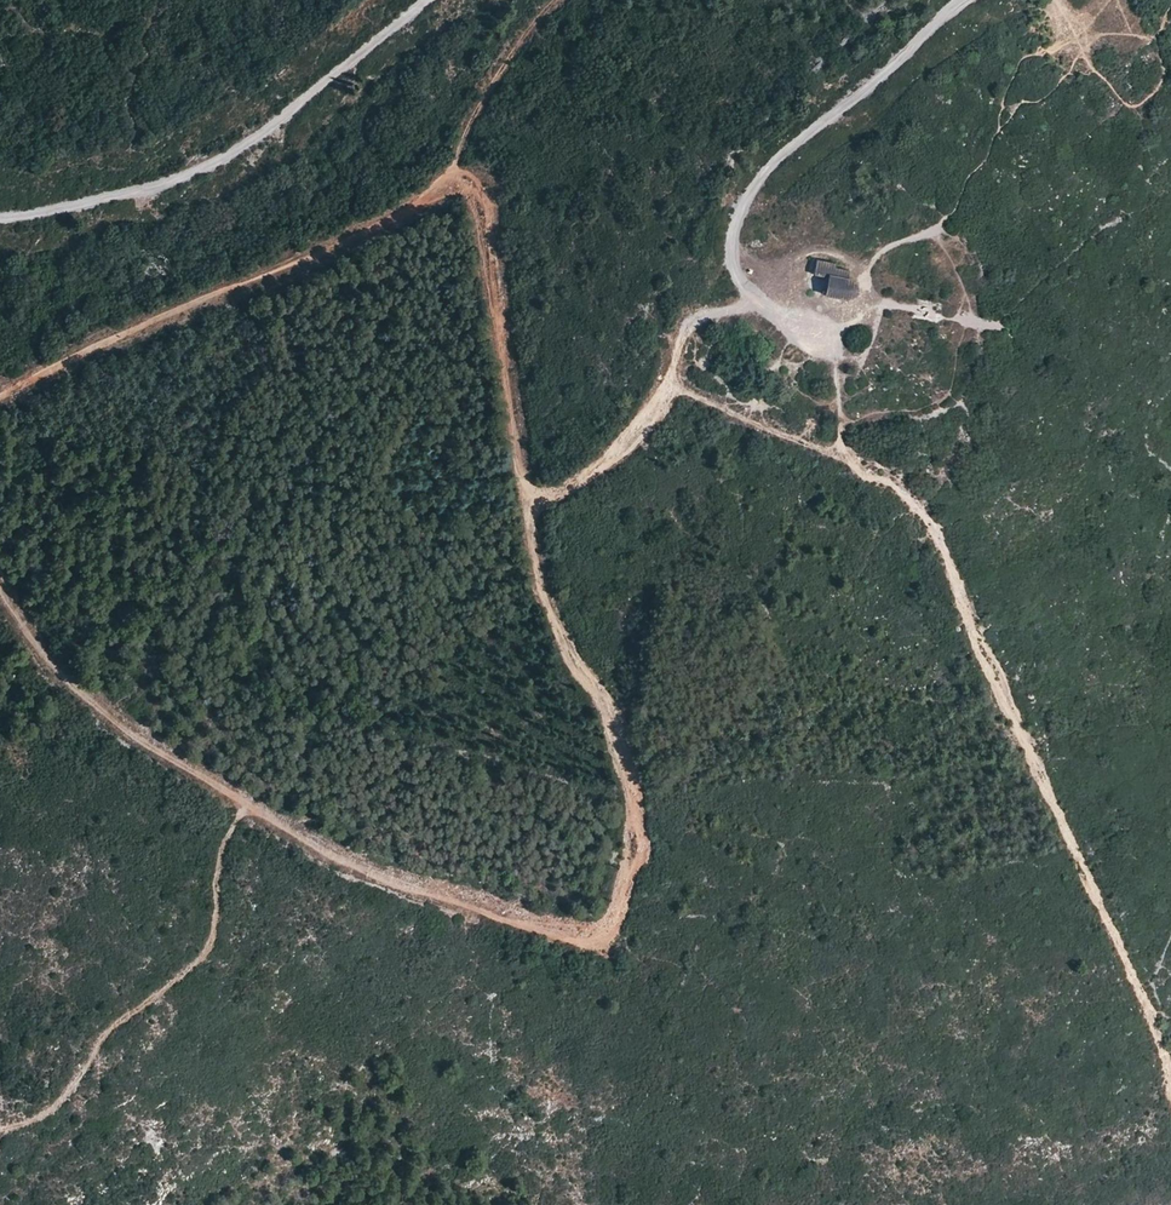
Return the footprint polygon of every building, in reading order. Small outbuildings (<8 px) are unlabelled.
[(817,257),(814,273),(827,276),(825,293),(851,298),(856,295),(858,291),(858,285),(856,281),(850,278),(850,268),(836,265),(837,262),(817,257)]
